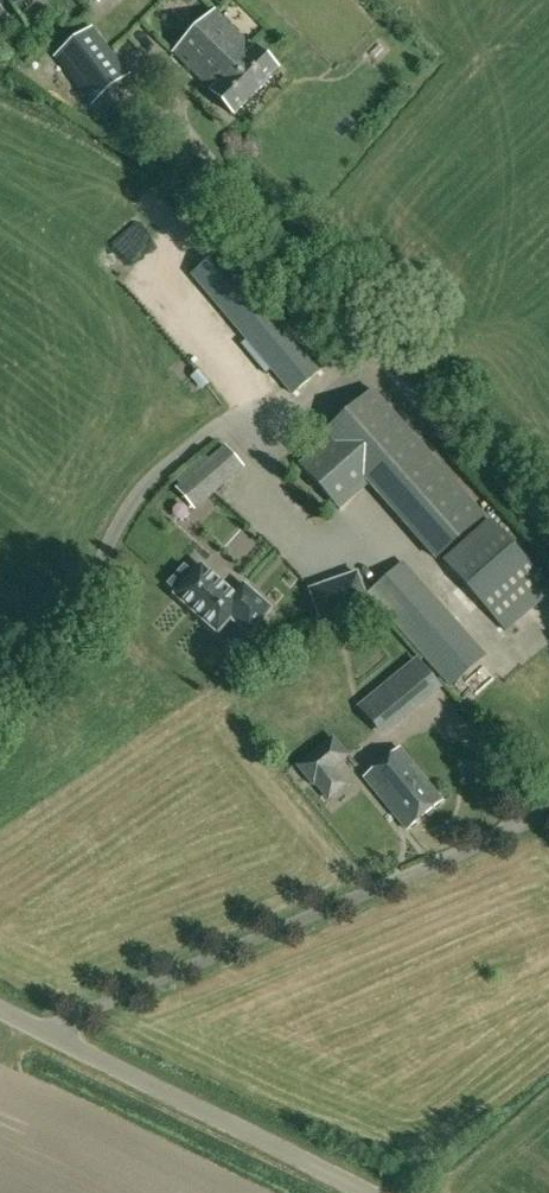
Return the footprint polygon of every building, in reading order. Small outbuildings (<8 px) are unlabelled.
[(51,10),(44,0),(1,0),(0,1),(0,50),(51,10)] [(234,115),(278,70),(255,47),(253,48),(215,11),(173,53),(212,91),(210,92),(234,115)] [(92,103),(129,74),(92,27),(55,57),(92,103)] [(292,393),(323,368),(222,249),(192,274),(292,393)] [(339,448),(368,480),(438,558),(486,515),(373,390),(325,433),(328,436),(339,448)] [(339,448),(328,436),(325,433),(292,464),(306,478),(339,448)] [(197,505),(242,465),(226,446),(180,486),(197,505)] [(368,480),(339,448),(305,480),(334,511),(368,480)] [(443,561),(506,631),(548,593),(548,586),(489,519),(443,561)] [(450,688),(487,655),(418,576),(417,577),(403,562),(367,594),(450,688)] [(234,595),(201,565),(193,575),(185,568),(170,584),(178,592),(175,595),(217,633),(231,619),(248,635),(271,609),(244,584),(234,595)] [(320,622),(370,604),(358,571),(308,588),(320,622)] [(347,756),(333,739),(299,766),(313,784),(347,756)] [(407,829),(442,800),(400,748),(364,777),(407,829)]
